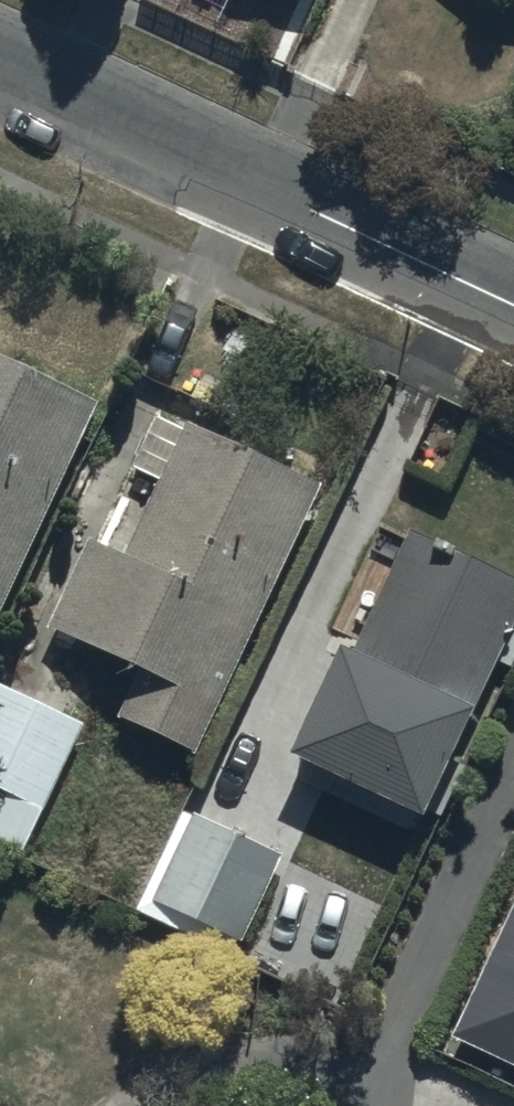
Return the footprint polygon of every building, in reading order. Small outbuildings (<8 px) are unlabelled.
[(0,355),(0,608),(101,405),(0,355)] [(197,750),(317,480),(164,412),(138,472),(153,479),(123,546),(90,531),(48,626),(140,667),(118,715),(197,750)] [(293,745),(426,812),(513,635),(513,577),(411,525),(351,646),(344,643),(293,745)] [(26,845),(83,723),(0,684),(0,833),(26,845)] [(279,852),(193,814),(155,900),(240,938),(279,852)] [(451,1041),(513,1070),(513,905),(451,1041)]
